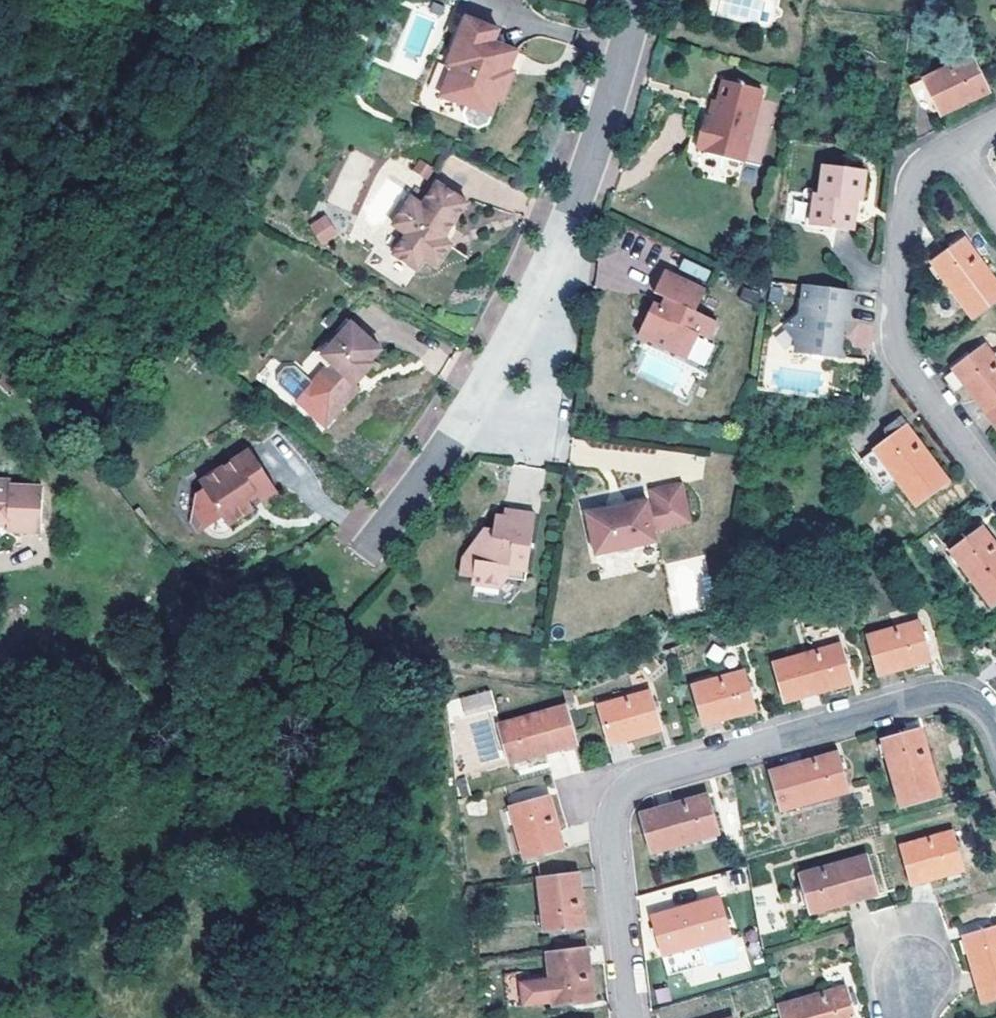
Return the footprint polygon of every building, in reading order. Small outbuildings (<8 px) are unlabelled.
[(466,129),(477,134),(487,130),(498,106),(502,108),(516,77),(512,75),(520,56),(497,47),(501,37),(469,23),(448,70),(454,72),(442,100),(466,110),(462,119),(466,129)] [(968,55),(920,81),(938,116),(986,91),(968,55)] [(716,112),(707,110),(699,141),(708,144),(708,147),(747,157),(765,84),(726,74),(716,112)] [(933,119),(938,116),(920,81),(908,87),(920,111),(933,119)] [(819,166),(816,196),(810,196),(807,226),(850,230),(853,199),(858,201),(862,171),(819,166)] [(398,249),(421,265),(429,253),(441,261),(455,240),(447,234),(472,198),(436,174),(430,184),(435,187),(426,199),(416,193),(398,219),(411,229),(398,249)] [(322,246),(339,235),(325,214),(308,225),(322,246)] [(972,321),(995,303),(995,282),(963,239),(929,263),(972,321)] [(683,258),(679,268),(703,279),(708,269),(683,258)] [(667,265),(657,287),(669,292),(667,297),(665,301),(657,297),(642,329),(692,352),(703,328),(712,333),(721,315),(698,305),(708,284),(667,265)] [(785,325),(793,340),(796,344),(804,355),(836,358),(838,345),(839,336),(835,335),(836,319),(846,321),(850,291),(801,285),(798,316),(785,325)] [(378,359),(376,357),(386,345),(351,314),(340,326),(345,331),(335,342),(343,349),(317,379),(346,405),(365,383),(361,379),(378,359)] [(793,354),(804,355),(796,344),(795,344),(793,354)] [(995,405),(995,360),(985,345),(951,370),(983,414),(995,405)] [(288,366),(277,379),(296,395),(307,382),(288,366)] [(983,414),(995,431),(995,405),(983,414)] [(914,508),(948,483),(906,427),(902,430),(895,422),(883,432),(883,433),(884,436),(886,439),(887,441),(873,452),(894,481),(914,508)] [(261,487),(267,496),(283,486),(255,444),(226,464),(230,470),(202,489),(207,498),(199,503),(212,524),(228,513),(234,521),(260,503),(252,492),(257,490),(261,487)] [(873,452),(860,462),(882,490),(894,481),(873,452)] [(591,508),(601,549),(621,545),(627,549),(638,546),(642,541),(662,536),(659,524),(695,516),(687,477),(655,483),(658,498),(653,499),(652,494),(591,508)] [(7,524),(7,529),(40,532),(43,486),(11,484),(11,479),(0,479),(0,524),(7,524)] [(491,522),(471,548),(467,560),(466,570),(482,572),(481,580),(507,583),(515,573),(516,563),(533,566),(540,508),(509,504),(508,510),(500,510),(498,522),(491,522)] [(949,554),(990,609),(995,605),(995,547),(982,528),(949,554)] [(516,563),(515,573),(532,575),(533,566),(516,563)] [(916,622),(865,637),(876,675),(927,660),(916,622)] [(771,661),(782,701),(850,683),(839,644),(771,661)] [(700,723),(757,707),(746,667),(688,683),(700,723)] [(647,688),(595,703),(606,744),(659,729),(647,688)] [(465,719),(496,711),(490,689),(460,697),(465,719)] [(576,743),(566,700),(497,720),(509,762),(576,743)] [(487,719),(470,724),(481,763),(499,757),(487,719)] [(918,730),(878,741),(896,809),(937,797),(918,730)] [(768,772),(778,811),(847,793),(836,754),(768,772)] [(566,847),(550,795),(511,806),(527,858),(566,847)] [(706,795),(639,815),(649,855),(717,835),(706,795)] [(950,832),(898,846),(908,886),(961,871),(950,832)] [(796,875),(807,914),(875,895),(864,856),(796,875)] [(578,870),(537,875),(544,929),(570,926),(584,925),(578,870)] [(718,895),(653,914),(657,930),(664,953),(701,942),(730,934),(718,895)] [(962,936),(980,1006),(995,1001),(995,927),(962,936)] [(701,942),(664,953),(669,972),(707,961),(701,942)] [(586,945),(547,950),(549,975),(520,978),(523,1003),(553,1000),(553,1004),(579,1000),(593,999),(586,945)] [(780,1004),(784,1017),(855,1017),(846,985),(780,1004)]
